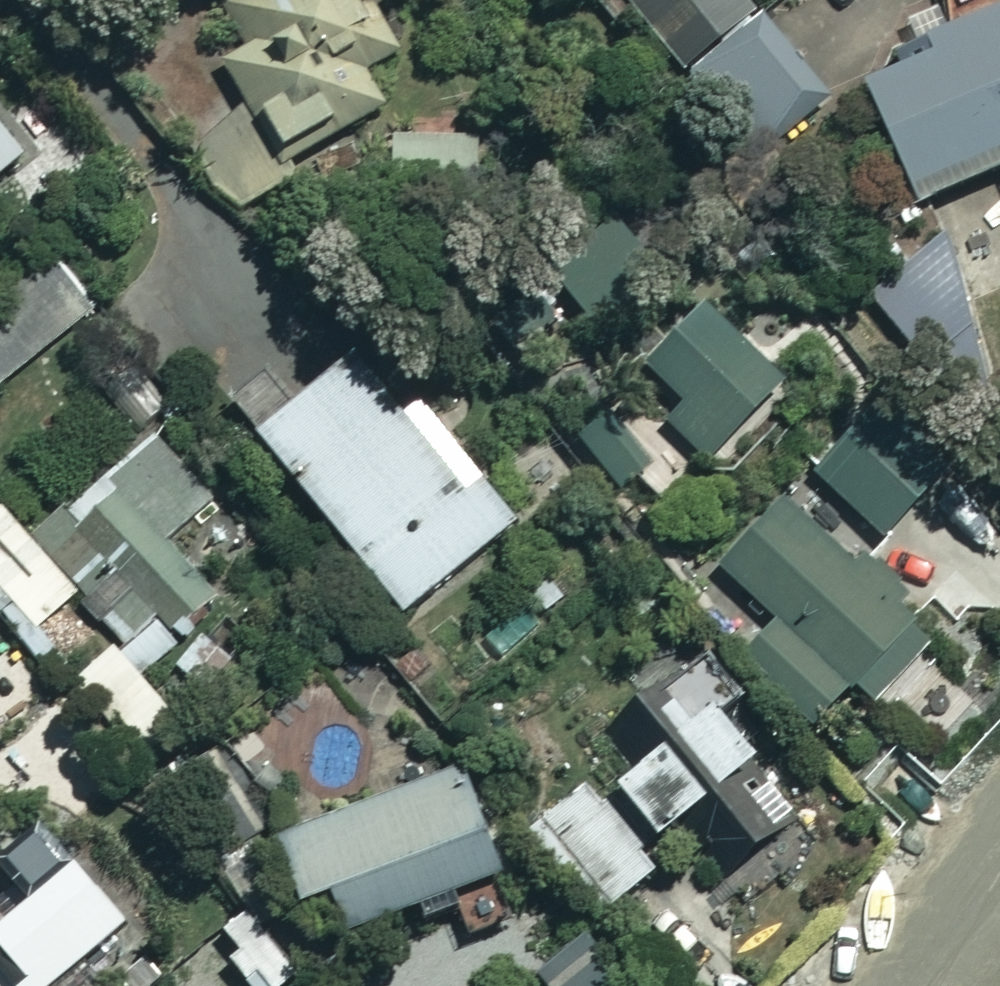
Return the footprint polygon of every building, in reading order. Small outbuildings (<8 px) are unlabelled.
[(247,218),(303,185),(293,171),(392,117),(374,82),(409,62),(384,18),(407,5),(404,0),(225,0),(220,3),(251,58),(228,71),(249,111),(203,152),(247,218)] [(687,78),(762,19),(747,0),(625,0),(687,78)] [(901,65),(910,85),(874,101),(927,219),(999,186),(999,20),(901,65)] [(837,106),(770,22),(696,81),(763,165),(837,106)] [(0,116),(0,191),(36,162),(0,116)] [(486,147),(398,147),(398,202),(486,202),(486,147)] [(929,384),(981,344),(952,242),(902,279),(929,384)] [(98,314),(54,257),(0,299),(0,390),(98,314)] [(790,382),(712,308),(654,368),(692,405),(674,423),(714,461),(790,382)] [(410,432),(364,375),(265,454),(407,630),(524,536),(428,417),(410,432)] [(674,444),(629,391),(580,432),(625,485),(674,444)] [(953,488),(880,415),(819,476),(892,549),(953,488)] [(218,500),(165,440),(119,481),(130,494),(88,531),(72,512),(41,539),(155,669),(181,646),(174,638),(222,596),(173,540),(218,500)] [(860,574),(789,508),(723,578),(781,633),(748,668),(821,737),(860,696),(879,714),(938,651),(922,636),(926,632),(908,615),(918,606),(905,594),(909,591),(885,568),(880,574),(870,564),(860,574)] [(10,509),(0,517),(0,584),(38,631),(81,596),(10,509)] [(751,712),(705,657),(605,738),(644,784),(692,844),(725,883),(770,880),(798,825),(766,786),(769,783),(726,732),(751,712)] [(294,840),(324,920),(358,908),(371,944),(526,886),(483,770),(294,840)] [(644,784),(606,814),(590,795),(536,838),(606,924),(659,881),(645,864),(661,851),(670,862),(692,844),(644,784)] [(52,836),(12,869),(46,909),(14,936),(0,919),(0,985),(77,985),(145,929),(94,869),(86,876),(52,836)] [(607,951),(560,985),(633,985),(607,951)]
